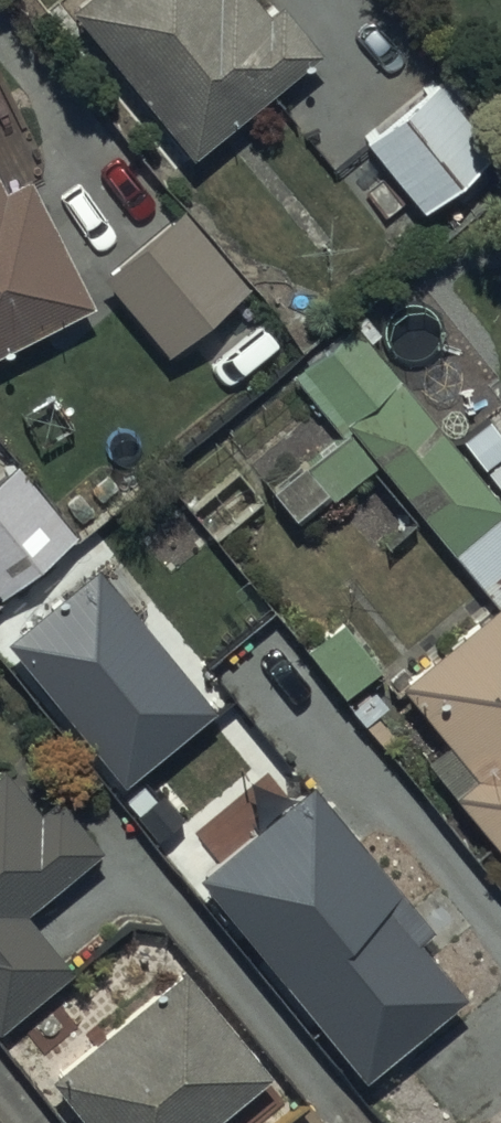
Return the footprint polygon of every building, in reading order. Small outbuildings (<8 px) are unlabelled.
[(67,1),(189,149),(316,42),(280,0),(270,0),(264,6),(259,0),(68,0),(67,1)] [(430,76),(358,136),(414,203),(486,143),(430,76)] [(89,297),(25,171),(0,183),(0,343),(89,297)] [(244,280),(180,203),(99,271),(163,349),(244,280)] [(294,518),(374,457),(490,599),(399,676),(444,736),(422,754),(500,849),(500,504),(355,324),(294,373),(341,431),(268,482),(294,518)] [(12,456),(0,466),(0,589),(73,528),(12,456)] [(2,628),(118,770),(208,697),(92,555),(2,628)] [(336,614),(302,641),(340,689),(374,662),(336,614)] [(73,966),(25,907),(99,847),(54,791),(34,808),(0,766),(0,1025),(73,966)] [(193,869),(361,1070),(461,987),(412,929),(425,918),(306,775),(193,869)] [(179,964),(44,1073),(85,1122),(201,1122),(266,1071),(179,964)]
